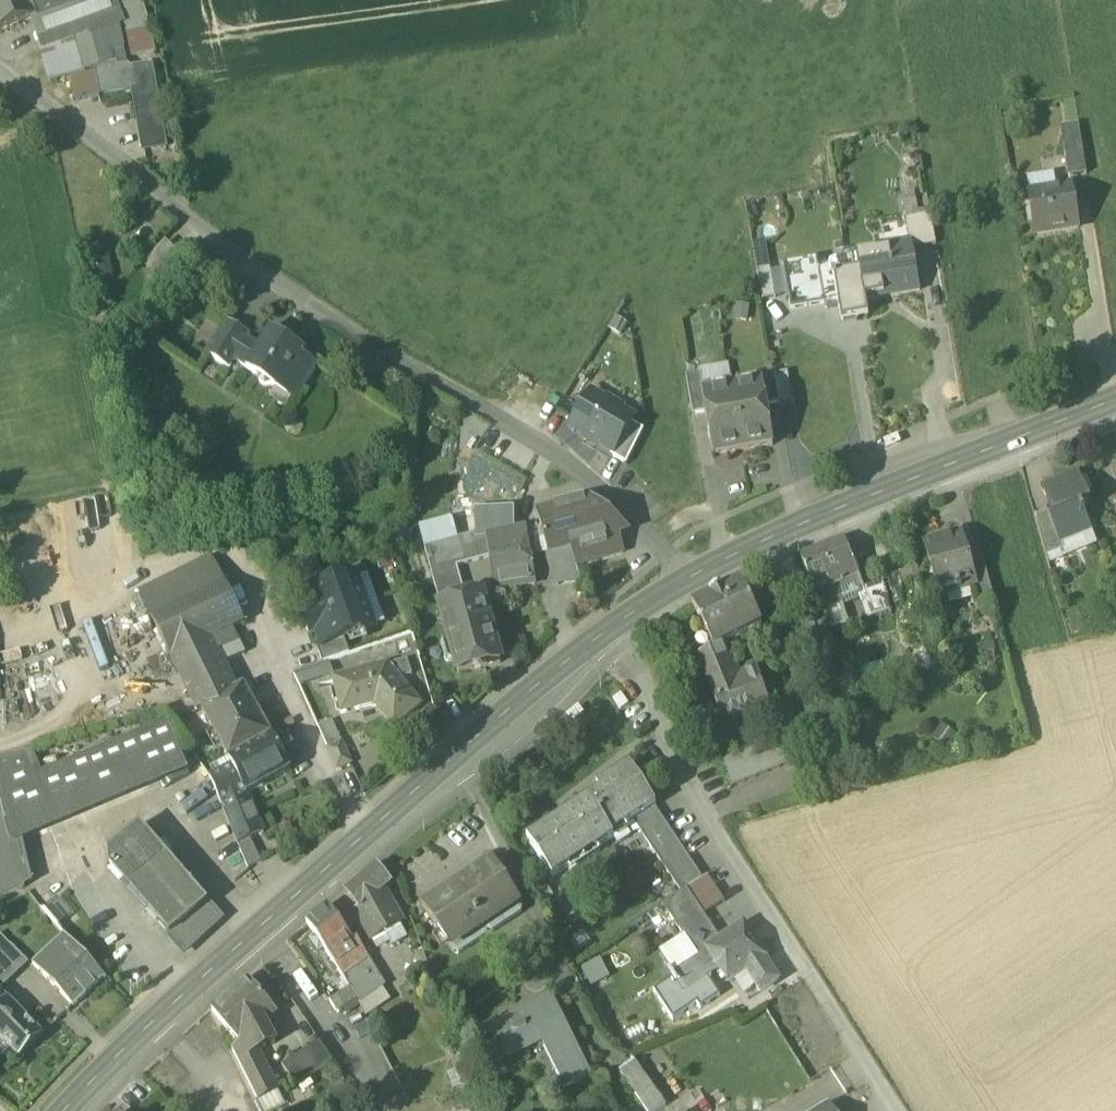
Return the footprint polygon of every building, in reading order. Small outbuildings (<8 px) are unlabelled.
[(30,0),(0,0),(0,33),(31,22),(37,19),(30,0)] [(79,0),(30,0),(37,19),(80,4),(79,0)] [(41,47),(118,26),(124,24),(121,15),(118,15),(113,0),(90,0),(80,4),(37,19),(31,22),(40,48),(41,47)] [(118,15),(121,15),(143,6),(141,0),(113,0),(118,15)] [(148,20),(143,6),(121,15),(124,24),(127,33),(149,29),(147,20),(148,20)] [(118,26),(41,47),(51,83),(96,70),(96,71),(117,66),(113,52),(123,49),(118,26)] [(155,53),(150,28),(149,29),(127,33),(126,33),(131,58),(155,53)] [(117,66),(96,71),(97,76),(129,71),(123,49),(113,52),(117,66)] [(129,71),(97,76),(100,95),(133,90),(144,152),(166,148),(152,67),(129,71)] [(75,102),(100,97),(95,74),(70,78),(75,102)] [(1063,142),(1069,178),(1086,175),(1081,139),(1063,142)] [(1030,196),(1036,237),(1079,230),(1072,190),(1030,196)] [(903,205),(906,220),(931,216),(930,211),(919,214),(916,203),(903,205)] [(912,245),(913,250),(936,246),(931,216),(906,220),(910,240),(910,245),(912,245)] [(857,254),(860,272),(865,300),(884,297),(884,293),(917,288),(918,291),(920,291),(913,250),(912,245),(910,245),(910,240),(889,244),(890,249),(857,254)] [(140,264),(163,287),(184,267),(161,244),(140,264)] [(857,254),(819,271),(820,279),(834,276),(860,272),(857,254)] [(109,255),(96,257),(100,281),(113,279),(109,255)] [(783,266),(791,311),(824,305),(820,279),(819,271),(818,261),(783,266)] [(770,269),(757,271),(762,301),(775,299),(770,269)] [(868,317),(865,300),(860,272),(834,276),(839,308),(842,322),(868,317)] [(820,279),(825,310),(839,308),(834,276),(820,279)] [(207,355),(229,370),(235,361),(248,341),(250,338),(227,323),(207,355)] [(271,331),(260,348),(274,349),(278,343),(296,355),(298,353),(303,356),(305,353),(271,331)] [(317,366),(303,356),(298,353),(296,355),(278,343),(274,349),(260,348),(259,348),(248,341),(235,361),(259,377),(260,383),(265,387),(271,385),(275,388),(280,381),(299,393),(317,366)] [(787,373),(775,375),(779,404),(780,405),(793,403),(787,373)] [(686,377),(693,416),(706,413),(702,388),(703,387),(701,375),(686,377)] [(763,386),(767,406),(779,404),(775,375),(760,378),(762,386),(763,386)] [(713,456),(743,451),(733,391),(732,382),(703,387),(702,388),(706,413),(713,456)] [(762,386),(733,391),(743,451),(773,446),(767,406),(763,386),(762,386)] [(613,453),(614,453),(632,423),(635,419),(622,411),(604,401),(591,393),(571,427),(585,435),(583,438),(599,447),(600,445),(613,453)] [(606,397),(604,401),(622,411),(625,407),(606,397)] [(611,456),(626,465),(644,430),(632,423),(614,453),(613,453),(611,456)] [(1049,519),(1059,546),(1091,534),(1082,510),(1091,507),(1079,476),(1042,490),(1053,518),(1049,519)] [(570,548),(576,566),(624,553),(619,535),(627,533),(590,499),(537,512),(539,521),(545,542),(548,554),(570,548)] [(477,539),(489,537),(514,532),(514,510),(477,510),(477,533),(477,539)] [(1037,524),(1047,559),(1062,553),(1059,546),(1049,519),(1037,524)] [(420,529),(425,548),(459,538),(453,520),(420,529)] [(526,530),(529,544),(545,542),(539,521),(531,522),(526,530)] [(526,530),(514,532),(489,537),(492,557),(493,564),(531,558),(529,544),(526,530)] [(425,548),(441,607),(467,600),(458,566),(492,557),(489,537),(477,539),(477,533),(459,538),(425,548)] [(955,589),(956,594),(975,589),(977,589),(969,561),(961,534),(924,544),(931,570),(935,569),(942,592),(955,589)] [(1095,548),(1091,534),(1059,546),(1062,553),(1047,559),(1048,565),(1095,548)] [(801,557),(812,584),(828,578),(855,567),(844,540),(801,557)] [(547,554),(556,585),(581,583),(576,566),(570,548),(548,554),(547,554)] [(975,589),(979,603),(993,599),(981,557),(969,561),(977,589),(975,589)] [(294,582),(298,580),(320,572),(315,558),(289,567),(294,582)] [(493,564),(496,589),(535,583),(531,558),(493,564)] [(855,567),(828,578),(837,602),(840,601),(860,593),(864,591),(855,567)] [(142,600),(152,619),(216,587),(207,569),(142,600)] [(922,583),(918,569),(887,578),(891,592),(922,583)] [(298,580),(304,597),(326,589),(320,572),(298,580)] [(368,574),(356,578),(374,629),(386,625),(368,574)] [(322,647),(322,648),(345,640),(374,629),(356,578),(326,589),(304,597),(309,613),(305,614),(312,633),(316,632),(322,647)] [(828,605),(837,602),(828,578),(812,584),(821,608),(828,605)] [(152,619),(171,658),(212,638),(232,628),(244,622),(225,583),(216,587),(152,619)] [(693,608),(714,650),(715,652),(723,648),(728,645),(762,628),(740,585),(693,608)] [(860,593),(871,620),(886,613),(875,587),(864,591),(860,593)] [(440,607),(459,675),(501,663),(482,596),(467,600),(441,607),(440,607)] [(849,624),(840,601),(837,602),(828,605),(833,631),(849,624)] [(784,631),(793,648),(819,639),(814,615),(784,631)] [(232,628),(212,638),(219,652),(239,642),(232,628)] [(225,664),(219,652),(212,638),(171,658),(197,713),(202,710),(239,693),(225,664)] [(317,648),(323,663),(330,661),(349,654),(345,640),(322,648),(322,647),(317,648)] [(244,654),(239,642),(219,652),(225,664),(244,654)] [(728,645),(723,648),(739,686),(759,677),(756,671),(753,670),(748,672),(747,675),(741,676),(728,645)] [(759,677),(739,686),(723,648),(715,652),(714,650),(698,658),(723,721),(769,703),(759,677)] [(421,659),(387,666),(399,681),(426,675),(421,659)] [(322,664),(327,676),(334,674),(330,661),(323,663),(322,664)] [(322,664),(307,669),(312,681),(327,676),(322,664)] [(420,706),(399,681),(387,666),(334,677),(341,712),(374,706),(393,728),(420,706)] [(296,673),(301,685),(312,681),(307,669),(296,673)] [(202,710),(229,761),(271,738),(245,690),(239,693),(202,710)] [(25,887),(14,840),(187,767),(167,722),(41,775),(32,753),(0,759),(0,898),(25,887)] [(330,749),(339,769),(351,763),(342,743),(333,724),(321,729),(330,749)] [(229,761),(233,767),(249,793),(290,770),(272,737),(271,738),(229,761)] [(722,764),(731,788),(793,764),(783,739),(722,764)] [(631,837),(625,827),(633,821),(655,807),(656,806),(630,765),(597,787),(600,792),(527,840),(553,879),(614,839),(619,845),(631,837)] [(265,832),(249,793),(233,767),(211,780),(238,845),(251,839),(265,832)] [(633,821),(681,893),(686,890),(703,879),(655,807),(633,821)] [(218,921),(205,905),(163,856),(139,828),(110,854),(111,870),(126,888),(168,937),(181,952),(218,921)] [(238,845),(248,869),(261,862),(251,839),(238,845)] [(455,954),(459,955),(486,937),(487,932),(492,933),(521,914),(522,909),(520,906),(522,905),(493,862),(423,908),(449,947),(454,954),(455,955),(455,954)] [(355,911),(373,942),(375,941),(374,939),(399,926),(400,927),(401,926),(386,890),(392,884),(378,866),(344,893),(358,909),(355,911)] [(708,877),(687,891),(703,916),(725,903),(708,877)] [(697,957),(710,978),(722,971),(708,949),(720,941),(703,916),(687,891),(686,890),(681,893),(663,905),(683,935),(697,957)] [(339,972),(343,977),(344,976),(368,960),(369,959),(358,940),(353,943),(328,906),(307,923),(316,937),(312,940),(319,950),(323,947),(339,972)] [(407,938),(401,926),(400,927),(399,926),(374,939),(375,941),(373,942),(378,950),(390,944),(392,947),(407,938)] [(744,926),(720,941),(708,949),(722,971),(730,982),(747,971),(757,987),(761,993),(779,982),(765,959),(744,926)] [(11,946),(0,934),(0,956),(11,946)] [(658,951),(672,973),(697,957),(683,935),(658,951)] [(33,965),(73,1007),(103,979),(72,946),(63,936),(33,965)] [(29,963),(11,945),(11,946),(0,956),(0,990),(29,963)] [(709,979),(710,978),(697,957),(672,973),(675,978),(686,994),(709,979)] [(609,977),(600,959),(582,969),(591,987),(609,977)] [(368,960),(344,976),(343,977),(339,972),(329,979),(337,994),(350,987),(356,999),(359,1005),(382,988),(386,985),(368,960)] [(747,971),(730,982),(740,998),(757,987),(747,971)] [(721,997),(709,979),(686,994),(675,978),(657,990),(677,1020),(698,1006),(701,1010),(721,997)] [(275,1045),(263,1026),(277,1015),(246,980),(213,1010),(241,1043),(243,1044),(251,1037),(257,1051),(262,1048),(263,1051),(275,1045)] [(337,1013),(356,999),(350,987),(329,1001),(337,1013)] [(390,1000),(382,988),(359,1005),(366,1017),(390,1000)] [(540,1041),(564,1089),(592,1076),(553,997),(488,1030),(495,1043),(500,1041),(508,1057),(540,1041)] [(8,1000),(0,1008),(0,1036),(12,1049),(20,1057),(43,1035),(9,999),(8,1000)] [(0,1036),(0,1059),(1,1059),(12,1049),(0,1036)] [(233,1050),(258,1101),(278,1091),(257,1051),(251,1037),(243,1044),(241,1043),(233,1050)] [(284,1067),(299,1089),(335,1065),(320,1043),(284,1067)] [(649,1110),(658,1110),(666,1106),(635,1061),(621,1070),(649,1110)] [(459,1071),(464,1084),(472,1082),(467,1068),(459,1071)] [(350,1101),(341,1084),(328,1090),(336,1108),(350,1101)] [(278,1091),(258,1101),(264,1110),(279,1110),(286,1108),(278,1091)]
